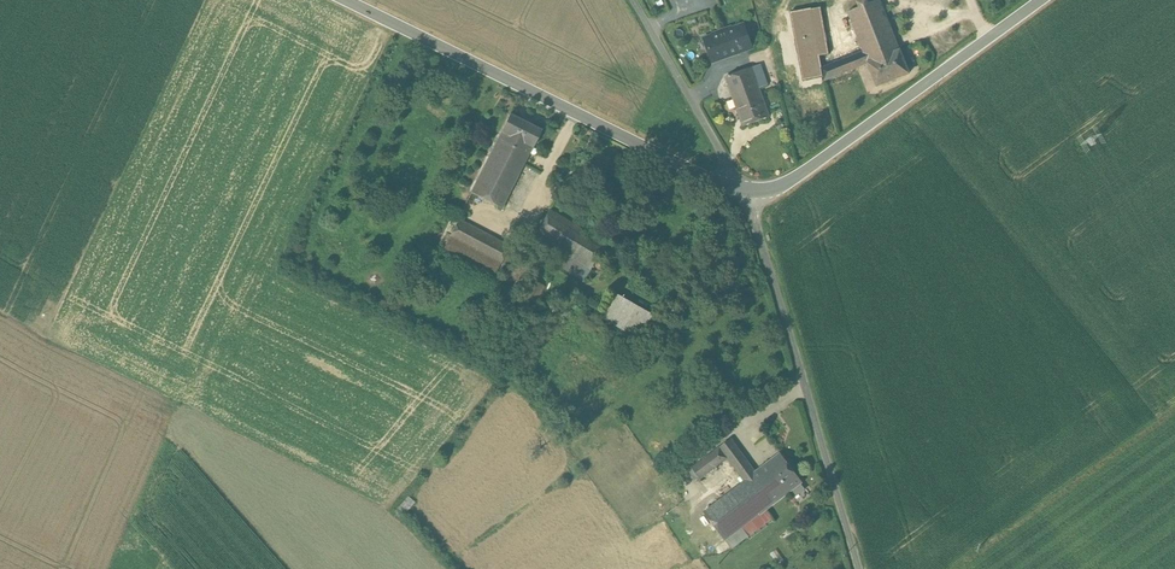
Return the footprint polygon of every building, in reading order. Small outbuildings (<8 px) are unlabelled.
[(709,8),(720,4),(718,0),(706,0),(709,8)] [(880,0),(879,0),(848,12),(864,51),(822,68),(821,68),(822,77),(823,81),(860,67),(869,64),(868,63),(900,51),(880,0)] [(820,8),(811,10),(811,9),(791,13),(803,80),(822,77),(821,68),(822,68),(819,52),(828,50),(820,8)] [(750,47),(742,26),(705,39),(713,61),(750,47)] [(900,51),(868,63),(869,64),(878,86),(909,74),(900,51)] [(761,65),(752,68),(760,88),(768,85),(761,65)] [(752,68),(726,77),(736,104),(745,101),(745,102),(755,99),(753,92),(760,90),(760,88),(752,68)] [(755,99),(745,102),(745,101),(736,104),(744,126),(770,117),(760,90),(753,92),(755,99)] [(541,131),(509,115),(501,132),(501,133),(532,148),(541,131)] [(532,148),(501,133),(493,149),(523,165),(532,148)] [(523,165),(493,149),(471,193),(501,208),(523,165)] [(607,244),(550,210),(535,236),(570,257),(592,270),(607,244)] [(510,247),(458,220),(441,253),(492,280),(500,264),(510,247)] [(510,247),(500,264),(510,269),(519,252),(510,247)] [(592,270),(570,257),(563,268),(585,281),(592,270)] [(656,319),(613,294),(602,316),(644,340),(656,319)] [(756,473),(731,439),(693,468),(701,479),(728,458),(745,481),(755,474),(756,473)] [(756,473),(755,474),(776,501),(791,490),(802,482),(781,454),(756,473)] [(776,501),(755,474),(745,481),(704,512),(725,540),(742,527),(768,507),(776,501)] [(802,482),(791,490),(796,498),(807,489),(802,482)] [(405,513),(415,501),(408,495),(398,508),(405,513)] [(776,518),(768,507),(742,527),(750,538),(776,518)] [(733,551),(750,538),(742,527),(725,540),(733,551)] [(776,550),(770,554),(778,565),(784,561),(776,550)]
